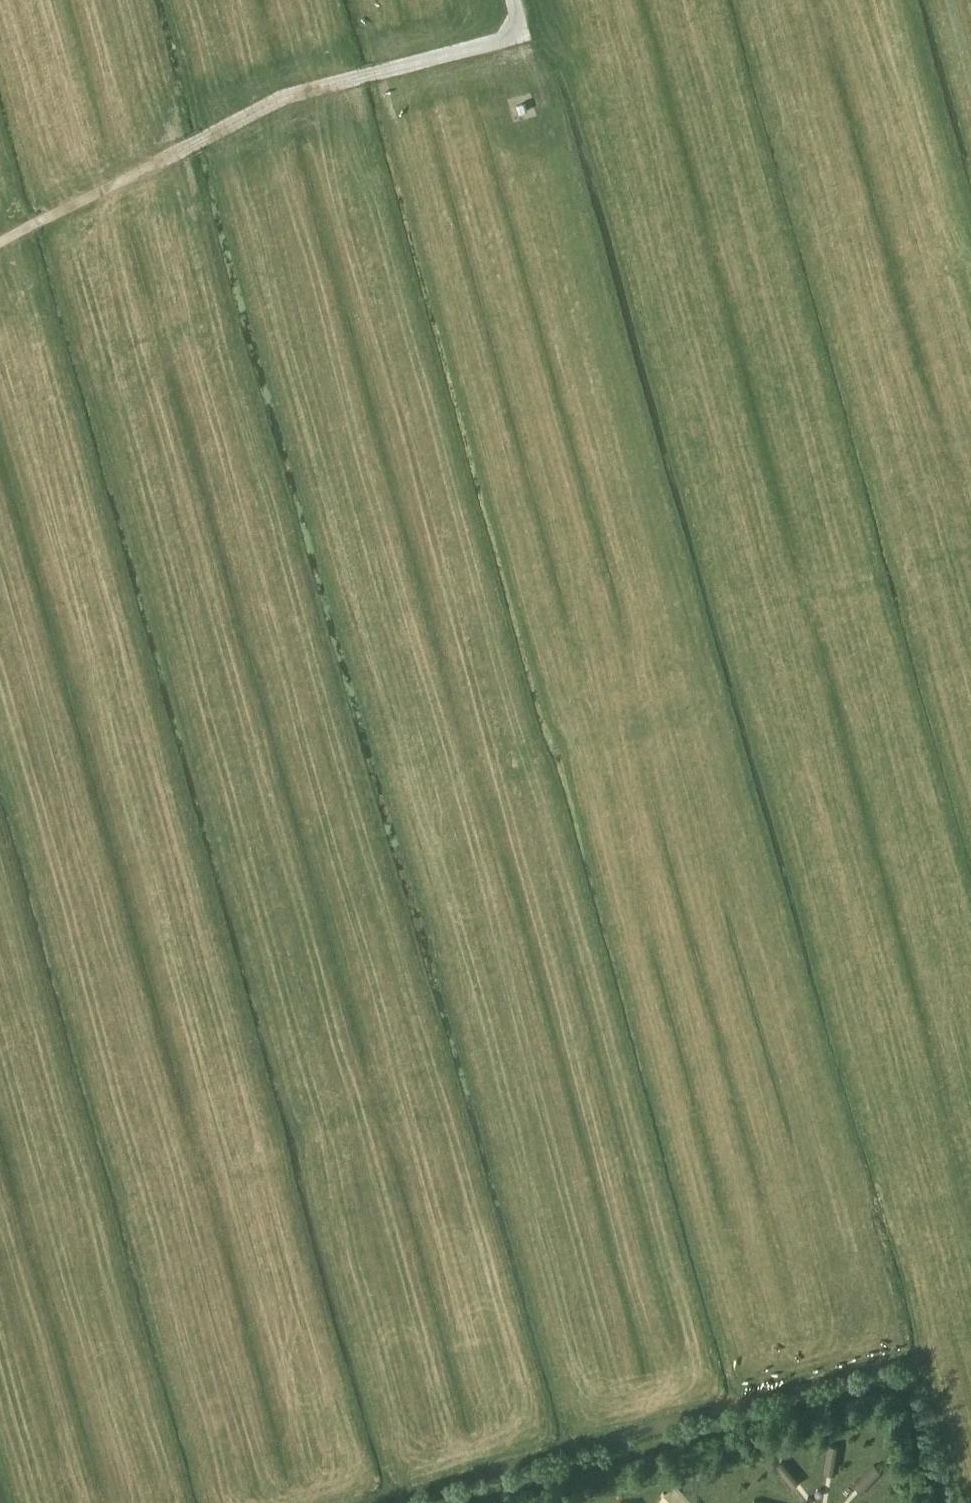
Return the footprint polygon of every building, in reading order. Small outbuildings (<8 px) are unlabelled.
[(829,1445),(825,1469),(836,1471),(841,1447),(829,1445)] [(874,1465),(857,1483),(866,1491),(883,1474),(874,1465)] [(659,1502),(688,1502),(674,1488),(659,1502)]
